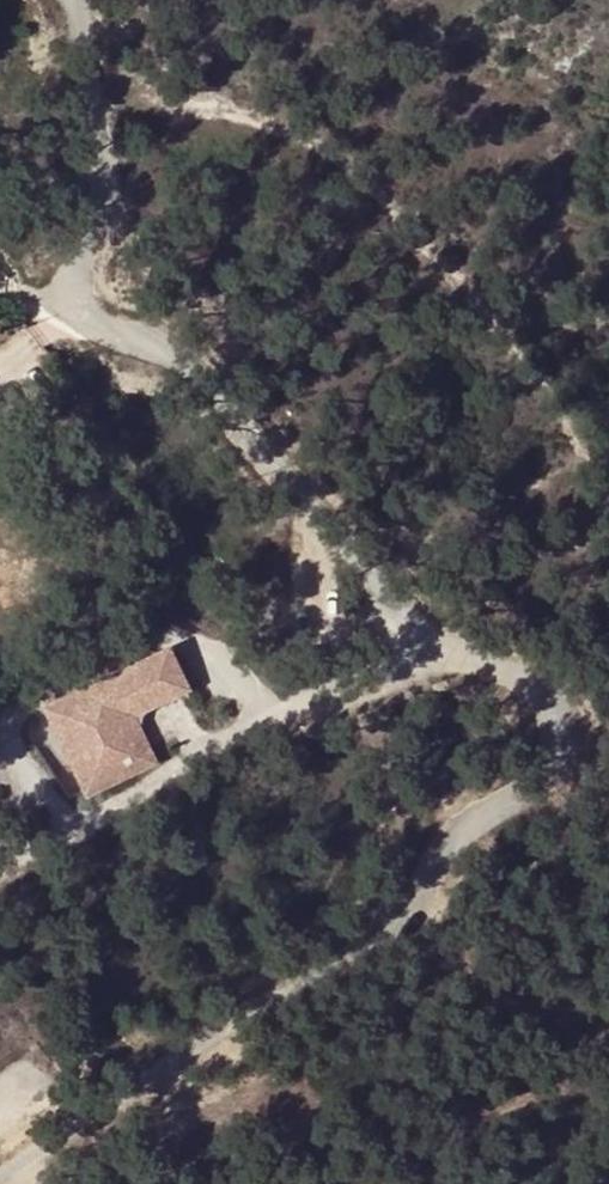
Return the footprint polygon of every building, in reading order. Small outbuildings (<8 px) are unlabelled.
[(43,705),(86,799),(160,764),(138,717),(194,691),(172,646),(43,705)]
